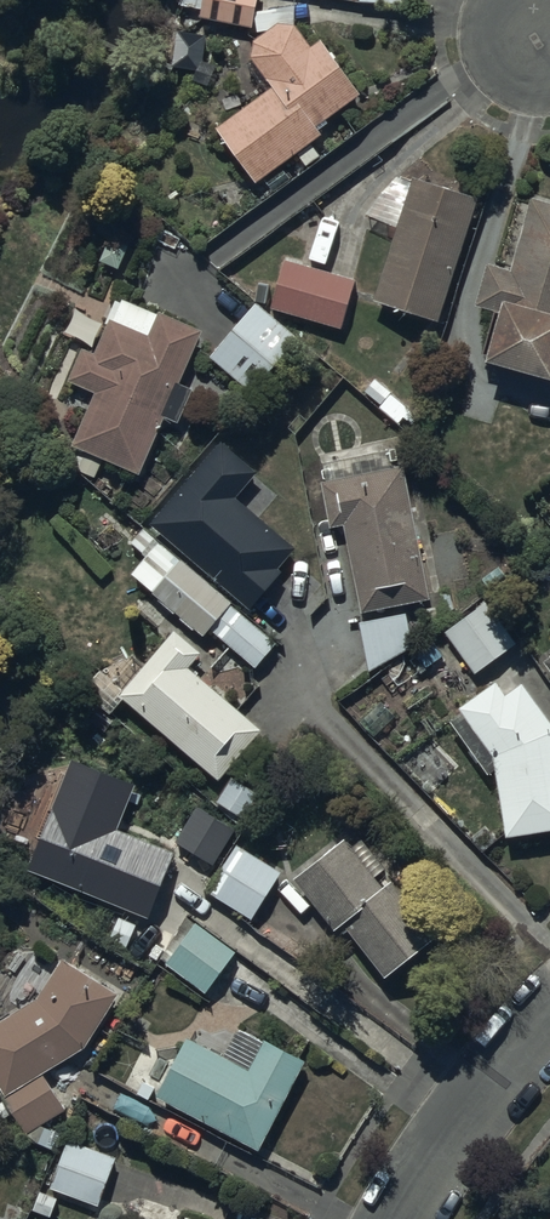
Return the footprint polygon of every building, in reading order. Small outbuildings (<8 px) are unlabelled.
[(198,13),(250,24),(255,0),(201,0),(198,13)] [(251,50),(274,83),(216,124),(254,178),(322,131),(316,122),(362,90),(320,30),(309,38),(296,21),(279,18),(253,35),(251,50)] [(176,25),(172,60),(201,64),(205,29),(176,25)] [(476,193),(411,170),(374,293),(434,314),(476,193)] [(531,197),(512,264),(488,257),(476,303),(495,308),(483,352),(549,371),(549,202),(531,197)] [(355,275),(283,256),(271,307),(343,325),(355,275)] [(202,324),(118,293),(97,349),(81,343),(68,378),(92,387),(71,445),(141,472),(162,414),(178,420),(192,383),(181,379),(202,324)] [(296,334),(254,298),(209,352),(251,388),(296,334)] [(150,519),(248,606),(283,568),(277,563),(294,544),(235,491),(255,469),(221,439),(150,519)] [(403,463),(321,479),(329,523),(343,521),(359,608),(428,595),(403,463)] [(230,599),(143,526),(130,541),(145,553),(131,570),(153,588),(151,590),(158,596),(156,598),(172,612),(175,609),(180,614),(178,616),(191,629),(194,625),(202,632),(208,625),(256,665),(276,640),(228,601),(230,599)] [(487,596),(443,629),(474,671),(518,638),(487,596)] [(405,609),(359,620),(366,667),(411,646),(405,609)] [(199,648),(173,626),(124,684),(98,662),(83,679),(115,706),(124,697),(218,777),(262,725),(188,662),(199,648)] [(541,655),(549,668),(549,649),(541,655)] [(494,675),(458,704),(490,751),(506,833),(549,824),(549,719),(521,678),(504,691),(494,675)] [(72,755),(27,865),(149,915),(176,849),(116,824),(134,780),(72,755)] [(236,827),(196,804),(174,840),(214,863),(236,827)] [(342,832),(291,872),(333,927),(343,920),(382,972),(443,925),(401,870),(388,880),(380,870),(385,867),(361,836),(351,844),(342,832)] [(280,869),(235,841),(207,891),(250,917),(280,869)] [(235,949),(186,914),(156,958),(205,992),(235,949)] [(61,952),(34,995),(0,1015),(0,1083),(5,1091),(2,1094),(24,1131),(63,1107),(40,1070),(84,1043),(119,988),(61,952)] [(236,1025),(222,1053),(185,1033),(154,1093),(258,1146),(304,1056),(263,1033),(261,1038),(236,1025)] [(115,1153),(67,1134),(48,1186),(95,1204),(115,1153)]
